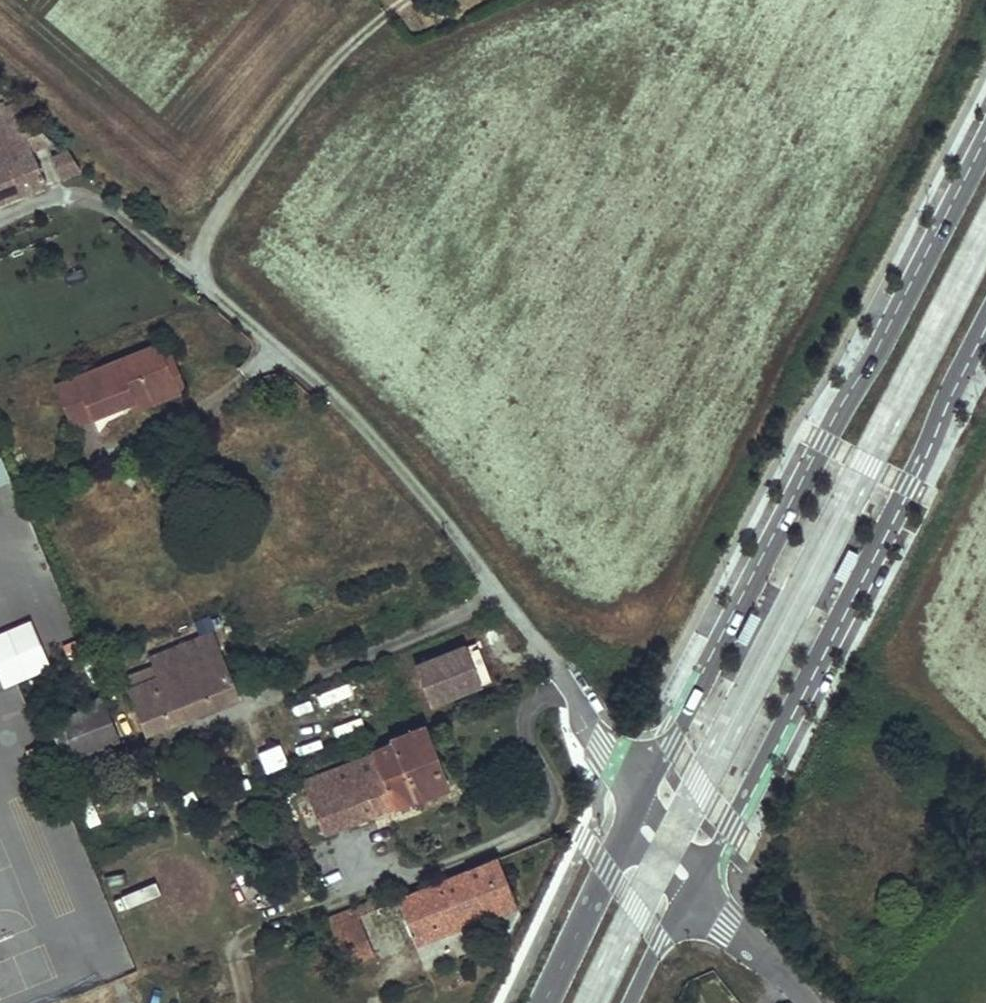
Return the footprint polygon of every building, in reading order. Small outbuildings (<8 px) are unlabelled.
[(48,181),(34,146),(23,120),(16,102),(0,108),(0,201),(48,181)] [(23,120),(34,146),(50,140),(30,118),(16,102),(23,120)] [(61,176),(81,169),(69,149),(54,155),(61,176)] [(72,426),(129,403),(171,386),(160,359),(154,347),(55,387),(72,426)] [(160,359),(171,386),(175,394),(186,390),(169,355),(160,359)] [(132,411),(175,394),(171,386),(129,403),(132,411)] [(0,459),(0,482),(8,479),(0,459)] [(184,667),(222,651),(214,631),(177,646),(184,667)] [(150,733),(239,697),(222,651),(184,667),(177,646),(153,656),(155,661),(161,676),(132,688),(150,733)] [(481,646),(471,650),(486,689),(496,685),(481,646)] [(471,650),(421,670),(436,708),(486,689),(471,650)] [(126,673),(132,688),(161,676),(155,661),(126,673)] [(79,692),(84,704),(102,697),(97,684),(79,692)] [(302,721),(323,717),(319,695),(298,698),(302,721)] [(84,704),(100,745),(119,738),(102,697),(84,704)] [(58,714),(74,755),(100,745),(84,704),(58,714)] [(329,715),(338,738),(363,728),(354,705),(329,715)] [(330,826),(394,802),(395,806),(448,785),(425,727),(392,740),(392,743),(371,750),(372,753),(309,775),(330,826)] [(396,952),(518,904),(497,857),(376,907),(375,904),(350,915),(367,959),(376,955),(369,937),(387,931),(396,952)] [(333,922),(350,965),(367,959),(350,915),(333,922)]
